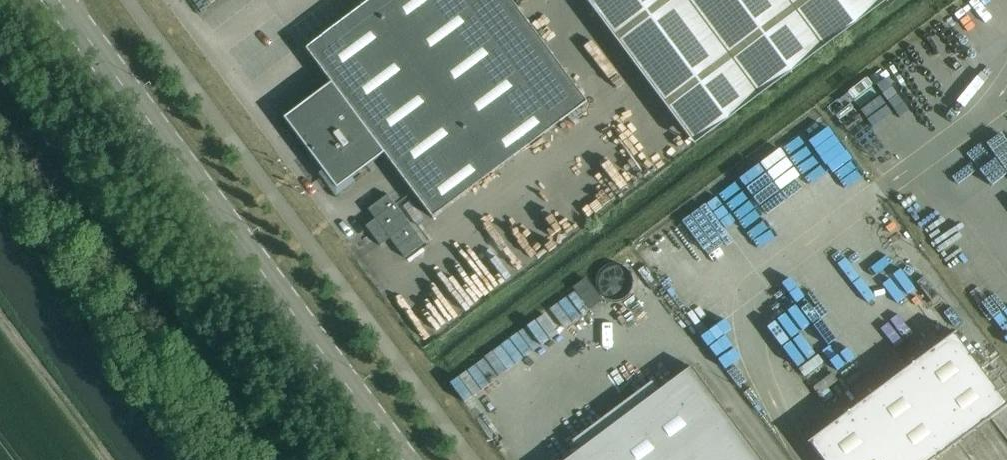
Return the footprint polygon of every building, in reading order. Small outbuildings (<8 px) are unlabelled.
[(284,116),(311,153),(316,149),(324,159),(319,163),(337,187),(384,152),(415,193),(545,96),(473,0),(369,0),(322,35),(306,47),(331,81),(284,116)] [(545,96),(415,193),(433,217),(588,101),(513,0),(473,0),(545,96)] [(620,46),(694,145),(888,0),(586,0),(620,46)] [(369,226),(360,233),(374,252),(384,245),(398,264),(417,250),(381,202),(362,216),(369,226)] [(589,280),(608,303),(620,292),(601,270),(589,280)] [(956,331),(808,442),(809,443),(810,442),(824,459),(933,459),(1006,404),(1006,403),(955,334),(957,332),(956,331)] [(692,366),(565,459),(762,459),(692,366)]
